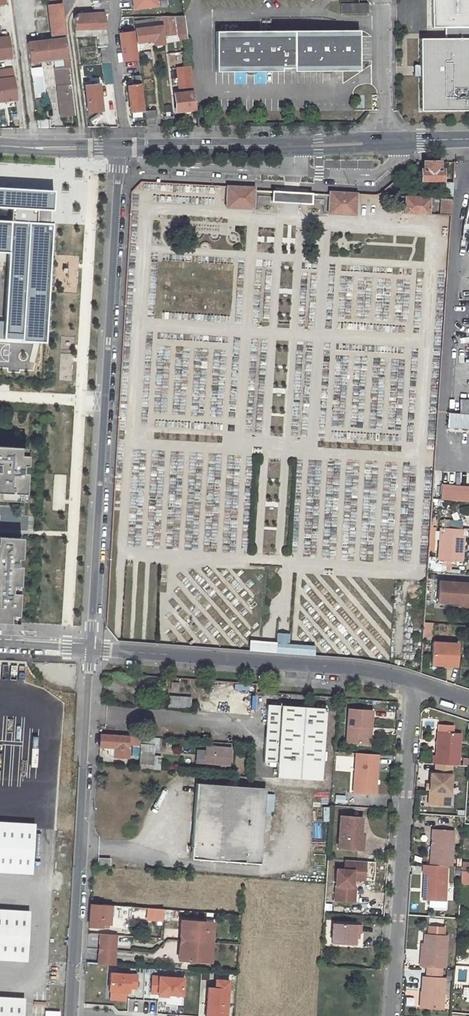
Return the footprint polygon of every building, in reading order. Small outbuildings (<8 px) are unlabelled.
[(61,16),(58,0),(48,0),(49,4),(47,4),(52,37),(61,36),(61,34),(63,34),(61,16)] [(61,16),(73,1),(73,0),(58,0),(61,16)] [(102,19),(102,18),(102,15),(108,13),(106,0),(91,0),(93,14),(86,15),(86,18),(72,19),(74,29),(104,28),(102,19)] [(133,10),(156,6),(155,0),(131,0),(133,10)] [(340,4),(340,9),(340,14),(357,13),(367,13),(367,2),(365,0),(359,0),(358,1),(358,4),(340,4)] [(430,26),(443,26),(443,37),(418,38),(419,111),(468,110),(468,0),(430,0),(430,26)] [(174,33),(185,32),(183,15),(161,16),(162,26),(173,25),(174,33)] [(102,18),(102,19),(104,28),(113,27),(112,23),(126,23),(126,17),(102,18)] [(136,43),(153,41),(153,46),(163,44),(160,26),(134,29),(136,43)] [(137,60),(133,31),(118,34),(121,62),(137,60)] [(214,31),(214,72),(280,71),(280,68),(292,68),(292,71),(327,71),(350,71),(358,71),(358,31),(214,31)] [(105,35),(99,36),(98,36),(102,64),(103,64),(103,65),(109,65),(105,35)] [(11,57),(10,47),(8,47),(7,37),(0,38),(0,59),(11,57)] [(29,61),(66,59),(63,38),(26,41),(29,61)] [(104,85),(111,85),(109,65),(103,65),(103,74),(104,85)] [(58,118),(74,116),(67,67),(52,69),(58,118)] [(192,87),(189,67),(183,68),(186,88),(192,87)] [(15,99),(13,78),(3,79),(2,70),(0,70),(0,101),(15,99)] [(134,86),(126,87),(130,112),(142,110),(137,78),(133,78),(134,86)] [(87,113),(101,111),(97,84),(87,85),(86,79),(82,80),(87,113)] [(43,84),(32,85),(33,97),(44,95),(43,84)] [(193,92),(186,93),(173,95),(175,112),(195,110),(193,92)] [(146,127),(157,127),(155,111),(143,112),(146,127)] [(421,170),(421,180),(443,181),(443,170),(440,170),(440,161),(423,161),(423,170),(421,170)] [(443,182),(442,198),(453,199),(454,183),(443,182)] [(227,186),(226,205),(254,206),(254,193),(254,188),(227,186)] [(0,187),(0,207),(13,208),(13,221),(0,221),(0,252),(11,253),(6,322),(0,321),(0,338),(45,341),(53,190),(0,187)] [(269,189),(268,200),(290,202),(308,203),(308,191),(269,189)] [(329,192),(328,210),(356,211),(357,194),(329,192)] [(405,196),(404,213),(430,213),(430,198),(405,196)] [(441,199),(441,214),(452,214),(453,199),(442,198),(441,199)] [(226,205),(225,212),(253,213),(254,206),(226,205)] [(461,402),(461,415),(449,414),(448,428),(468,429),(468,402),(461,402)] [(15,500),(15,493),(23,493),(24,473),(19,472),(20,465),(24,465),(25,455),(17,454),(18,447),(0,446),(0,500),(15,500)] [(433,491),(442,492),(442,500),(468,502),(468,490),(433,487),(433,491)] [(433,491),(432,499),(442,500),(442,492),(433,491)] [(428,560),(428,569),(448,571),(449,560),(460,561),(463,527),(437,525),(434,560),(428,560)] [(16,623),(19,566),(14,566),(15,558),(19,558),(20,538),(0,536),(0,622),(16,623)] [(439,581),(438,601),(458,603),(459,600),(468,600),(468,583),(439,581)] [(424,622),(423,636),(431,636),(432,622),(424,622)] [(249,649),(275,651),(275,642),(249,640),(249,649)] [(457,644),(432,642),(430,663),(455,665),(457,644)] [(171,699),(170,708),(184,709),(185,700),(171,699)] [(276,777),(321,780),(326,709),(267,705),(263,762),(277,763),(277,771),(276,775),(276,777)] [(371,728),(372,710),(348,709),(346,742),(367,744),(368,727),(371,728)] [(434,754),(433,762),(436,763),(451,764),(457,764),(460,732),(452,732),(453,725),(439,724),(439,731),(438,731),(436,754),(434,754)] [(143,742),(143,743),(155,744),(155,737),(101,734),(101,746),(115,747),(115,757),(129,757),(130,748),(128,749),(128,744),(139,745),(139,742),(143,742)] [(202,745),(202,764),(229,765),(229,745),(202,745)] [(337,753),(336,769),(350,771),(352,754),(337,753)] [(378,755),(356,753),(353,793),(375,794),(378,755)] [(140,754),(139,764),(153,765),(154,763),(158,763),(158,755),(140,754)] [(436,763),(435,773),(430,772),(429,783),(429,788),(428,803),(448,805),(451,764),(436,763)] [(331,782),(318,781),(317,789),(330,790),(331,782)] [(265,794),(248,792),(248,786),(195,783),(192,845),(191,845),(190,858),(260,863),(262,839),(263,822),(265,794)] [(362,817),(340,815),(338,848),(357,849),(358,835),(360,835),(362,817)] [(263,822),(262,839),(269,840),(270,822),(263,822)] [(0,825),(0,867),(32,869),(34,827),(0,825)] [(453,830),(435,829),(434,838),(432,838),(432,843),(431,843),(429,864),(446,865),(451,865),(453,830)] [(365,861),(345,859),(344,869),(336,869),(334,900),(351,901),(352,888),(352,879),(364,880),(365,861)] [(468,884),(468,861),(458,861),(458,884),(468,884)] [(424,872),(423,888),(425,888),(424,898),(429,898),(428,905),(443,906),(446,865),(429,864),(423,864),(422,872),(424,872)] [(91,904),(90,926),(102,926),(109,927),(110,905),(91,904)] [(164,909),(148,908),(148,919),(163,920),(164,909)] [(0,911),(0,954),(27,956),(29,913),(0,911)] [(184,930),(184,940),(211,942),(212,931),(205,931),(205,922),(181,920),(181,929),(184,930)] [(362,925),(334,923),(332,943),(355,944),(356,938),(356,933),(360,933),(361,933),(362,925)] [(440,967),(443,967),(445,935),(423,933),(422,942),(421,957),(419,957),(419,965),(426,966),(440,967)] [(211,942),(184,940),(183,950),(179,950),(179,959),(203,961),(203,952),(211,953),(211,942)] [(116,950),(100,949),(99,964),(115,965),(116,950)] [(440,967),(426,966),(426,976),(422,975),(420,1006),(441,1008),(443,977),(439,976),(440,967)] [(111,972),(110,990),(129,991),(130,987),(137,988),(138,974),(111,972)] [(153,975),(152,992),(159,993),(169,993),(183,994),(184,977),(153,975)] [(207,1003),(227,1004),(229,980),(215,979),(215,987),(208,987),(207,1003)] [(0,1001),(0,1015),(23,1015),(24,1003),(0,1001)] [(227,1004),(207,1003),(206,1015),(226,1015),(227,1004)]
